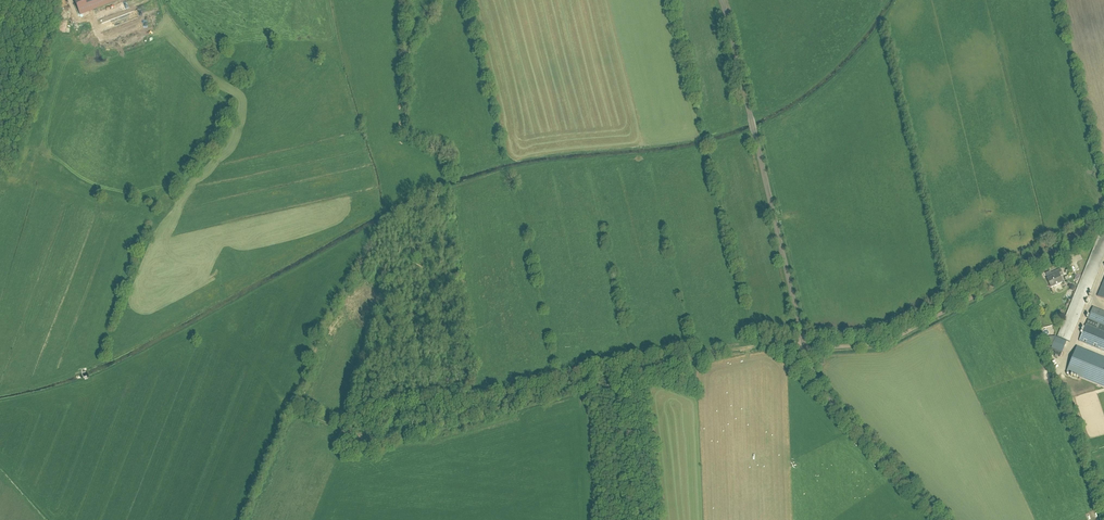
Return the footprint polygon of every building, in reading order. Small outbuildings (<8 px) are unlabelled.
[(80,15),(118,0),(74,0),(80,15)] [(1063,275),(1060,270),(1050,274),(1052,277),(1047,280),(1051,288),(1063,283),(1060,277),(1063,275)] [(1096,329),(1086,325),(1079,342),(1103,352),(1103,312),(1093,307),(1088,320),(1097,324),(1096,329)] [(1076,346),(1066,372),(1103,388),(1103,358),(1076,346)]
